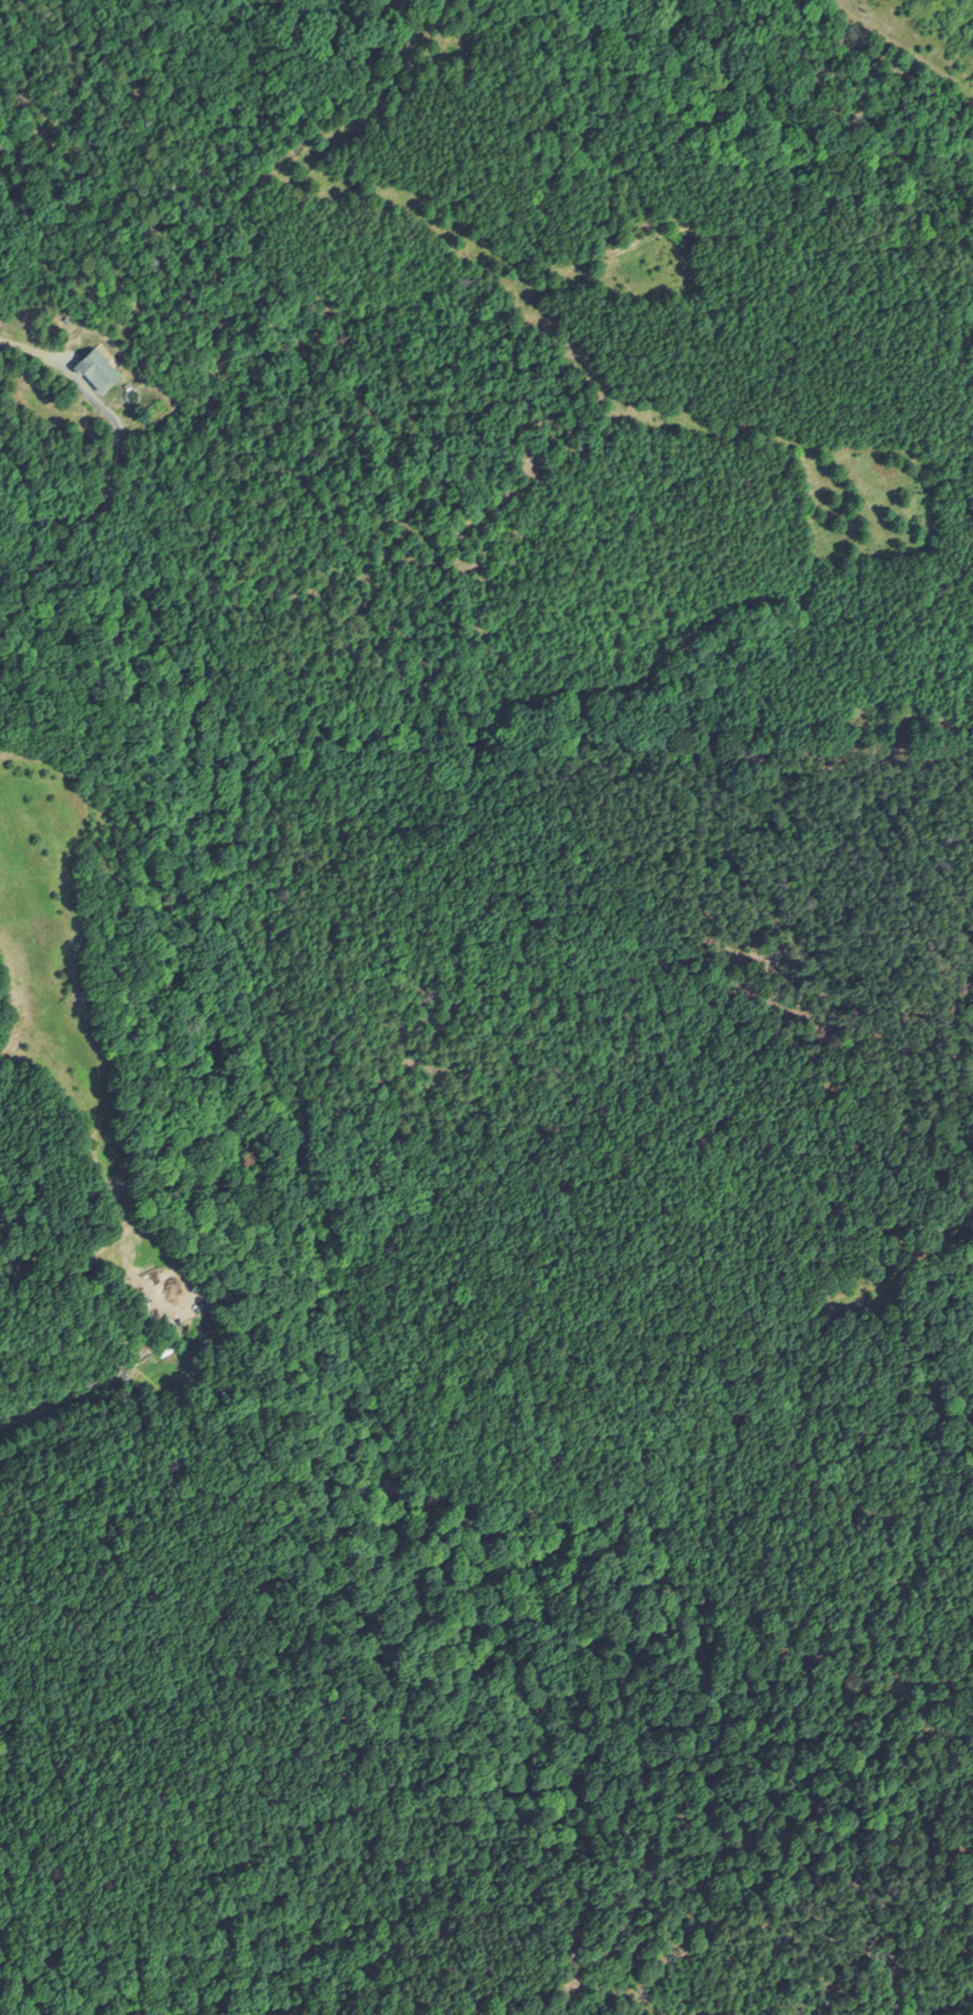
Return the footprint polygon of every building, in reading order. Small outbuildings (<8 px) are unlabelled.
[(127,373),(97,343),(79,361),(109,391),(127,373)]
